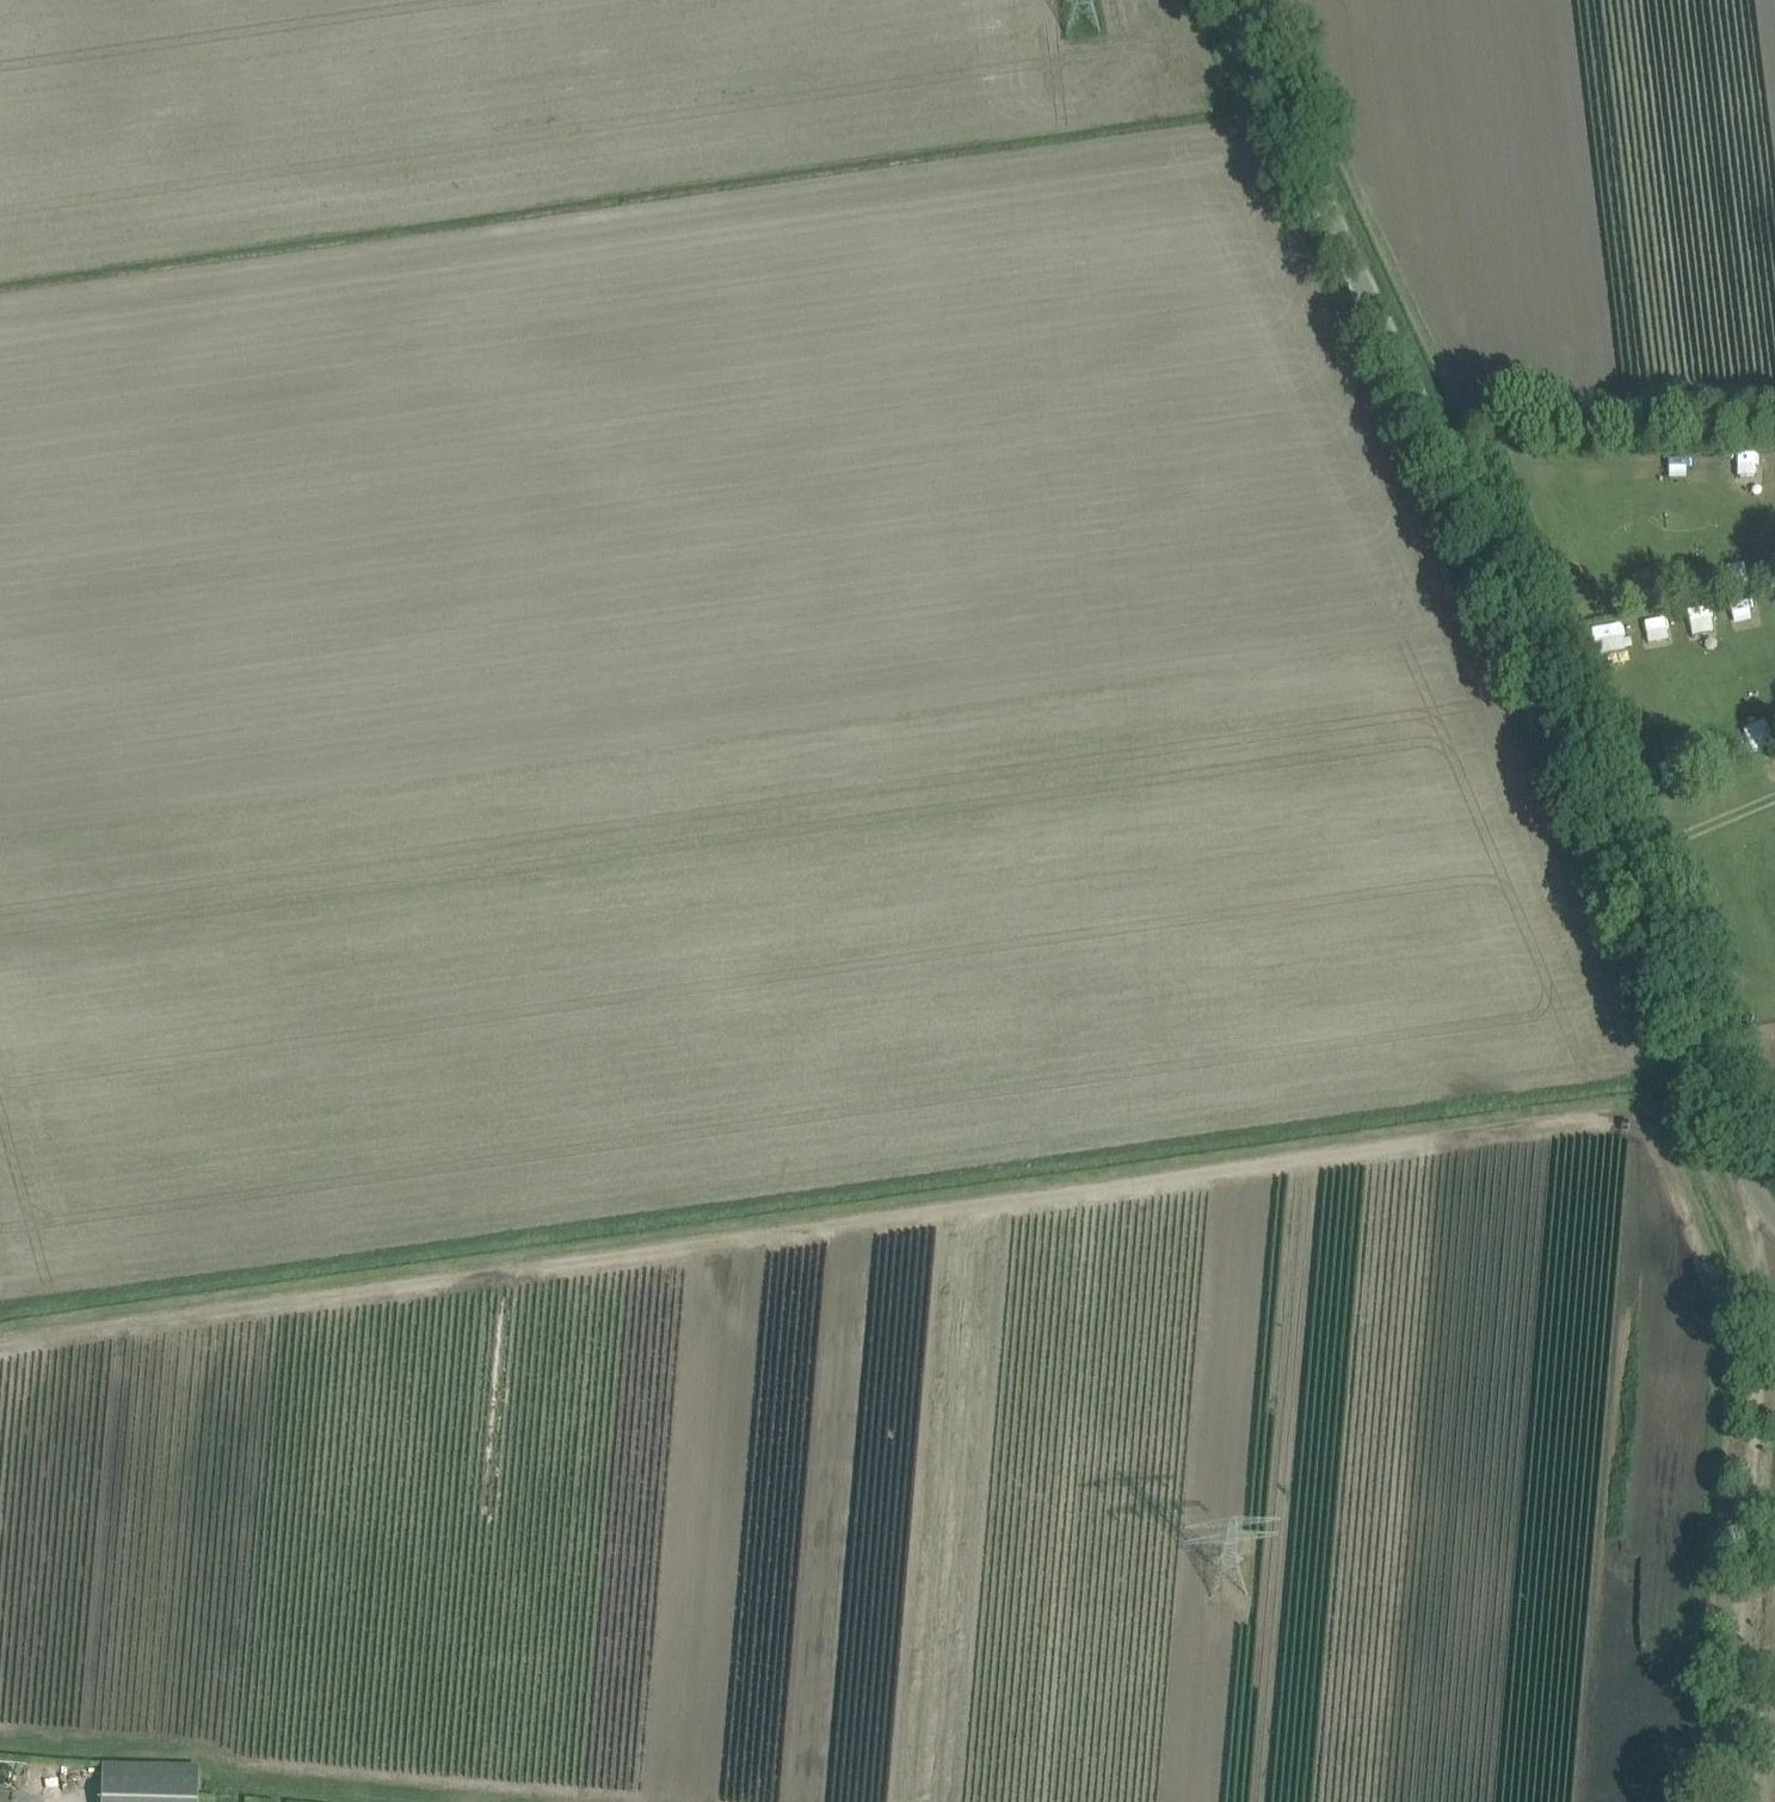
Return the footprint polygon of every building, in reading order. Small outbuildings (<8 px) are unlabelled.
[(1726,602),(1732,625),(1758,618),(1752,595),(1726,602)] [(199,1768),(102,1766),(101,1801),(199,1801),(199,1768)]
